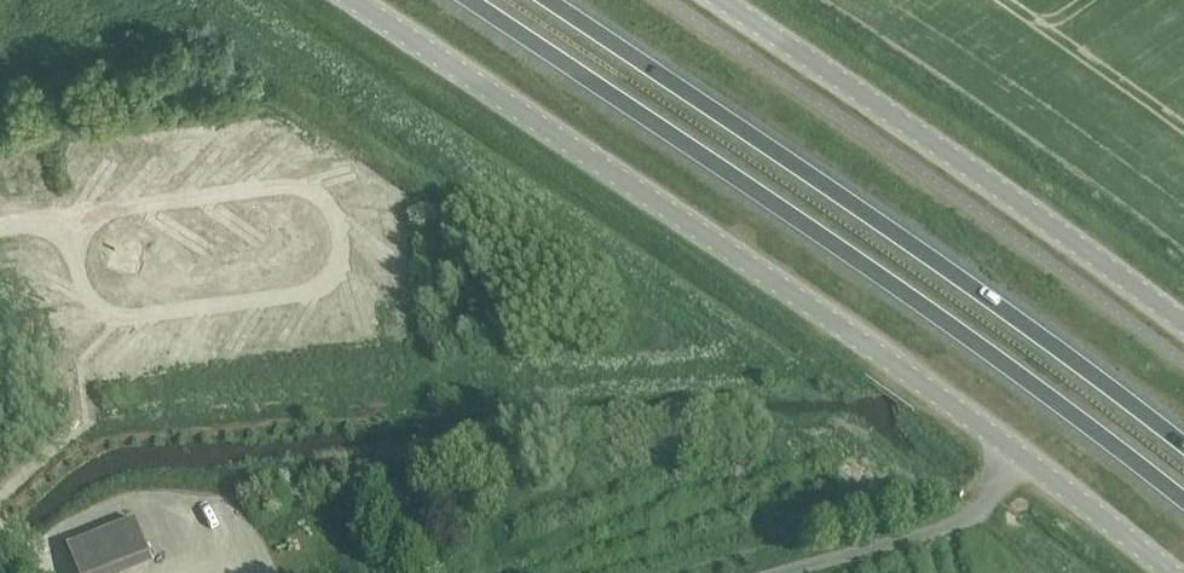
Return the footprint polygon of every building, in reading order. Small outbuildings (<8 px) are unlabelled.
[(137,527),(68,553),(76,572),(154,572),(137,527)]
